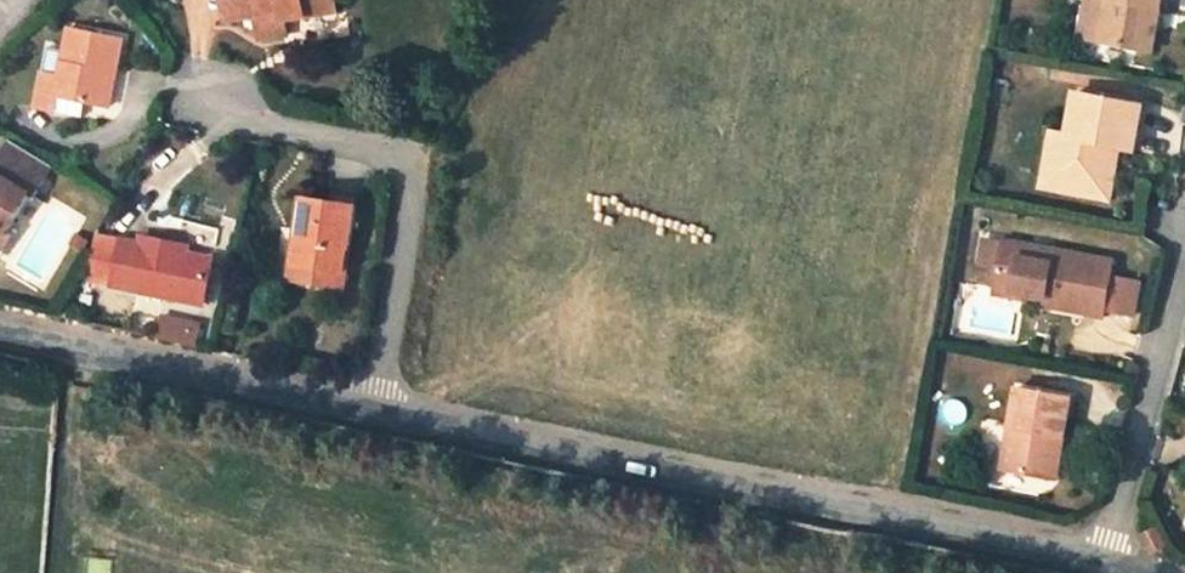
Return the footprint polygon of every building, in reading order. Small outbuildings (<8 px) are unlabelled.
[(229,18),(251,15),(257,39),(284,34),(281,19),(279,10),(298,6),(329,0),(219,0),(223,20),(229,18)] [(1076,28),(1098,32),(1104,0),(1081,0),(1076,28)] [(1098,32),(1152,41),(1159,0),(1104,0),(1098,32)] [(279,10),(281,19),(301,15),(298,6),(279,10)] [(251,15),(229,18),(257,39),(251,15)] [(28,110),(48,115),(51,100),(80,106),(100,110),(115,39),(64,29),(54,78),(36,74),(28,110)] [(1052,133),(1046,166),(1059,167),(1057,184),(1085,189),(1087,174),(1114,178),(1121,143),(1137,145),(1145,101),(1077,89),(1069,135),(1052,133)] [(80,106),(51,100),(48,115),(77,121),(80,106)] [(16,191),(20,193),(37,163),(0,142),(0,218),(16,191)] [(1044,182),(1057,184),(1059,167),(1046,166),(1044,182)] [(1114,178),(1087,174),(1085,189),(1112,193),(1114,178)] [(289,235),(285,263),(341,272),(351,202),(301,195),(294,235),(289,235)] [(1002,236),(991,233),(982,279),(993,281),(1002,236)] [(95,243),(97,240),(90,235),(81,248),(89,252),(93,245),(94,242),(95,243)] [(175,250),(175,237),(136,236),(135,244),(95,243),(94,242),(93,245),(90,289),(207,295),(211,249),(175,250)] [(993,281),(1035,288),(1033,297),(1101,310),(1102,303),(1105,288),(1108,273),(1111,257),(1002,236),(993,281)] [(339,288),(341,272),(285,263),(282,280),(339,288)] [(1132,278),(1108,273),(1105,288),(1114,289),(1111,305),(1126,308),(1132,278)] [(992,289),(1033,297),(1035,288),(993,281),(992,289)] [(1114,289),(1105,288),(1102,303),(1111,305),(1114,289)] [(195,345),(199,321),(158,313),(153,338),(195,345)] [(994,466),(1042,476),(1050,434),(1057,435),(1060,435),(1067,398),(1008,386),(994,466)] [(1057,435),(1050,434),(1042,476),(1049,477),(1057,435)] [(1164,546),(1156,531),(1144,538),(1153,553),(1164,546)]
